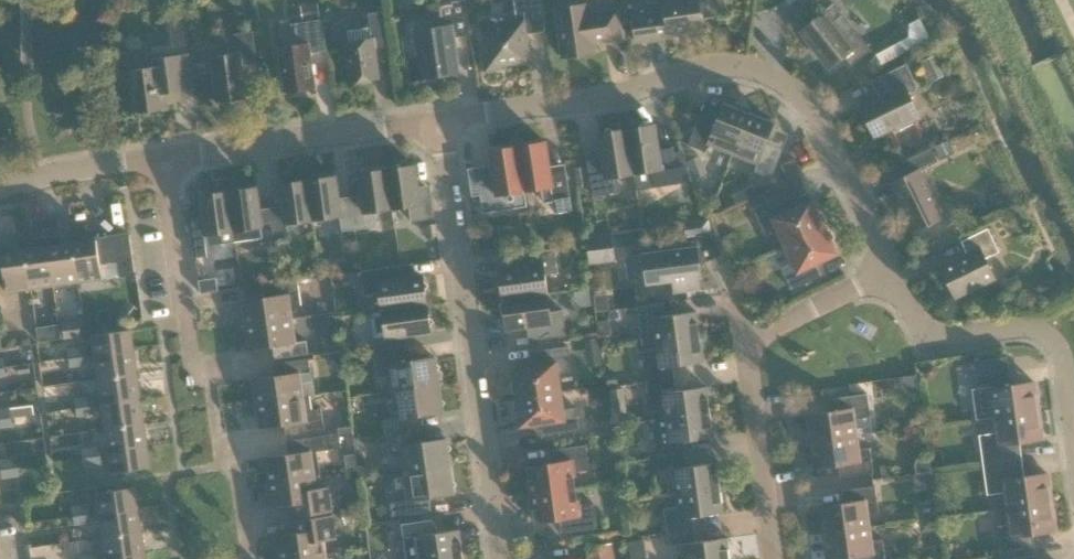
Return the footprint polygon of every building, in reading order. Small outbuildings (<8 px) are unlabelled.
[(471,33),(466,0),(439,0),(443,27),(415,31),(419,57),(409,58),(412,79),(413,79),(413,77),(458,70),(453,35),(471,33)] [(541,0),(514,0),(517,20),(482,24),(486,50),(483,51),(485,70),(501,68),(500,64),(530,60),(526,32),(545,30),(541,0)] [(699,0),(664,0),(665,11),(648,14),(648,12),(632,14),(636,41),(650,39),(670,36),(670,34),(703,30),(699,0)] [(320,16),(318,1),(301,4),(303,18),(320,16)] [(590,12),(588,2),(555,7),(562,56),(595,51),(594,42),(622,38),(618,8),(590,12)] [(871,49),(835,4),(826,11),(825,11),(801,30),(829,66),(845,54),(852,64),(871,49)] [(387,45),(382,10),(369,12),(372,36),(346,40),(352,81),(378,77),(374,47),(387,45)] [(326,49),(322,18),(295,22),(298,44),(278,47),(285,90),(315,86),(310,51),(326,49)] [(933,32),(925,21),(917,27),(916,26),(907,32),(910,37),(901,44),(898,40),(879,54),(883,63),(906,52),(907,53),(918,45),(917,44),(933,32)] [(257,60),(253,30),(228,33),(230,53),(212,56),(218,100),(246,96),(242,62),(257,60)] [(188,32),(174,34),(176,45),(189,43),(188,32)] [(185,87),(180,53),(152,57),(154,65),(130,69),(136,112),(165,107),(162,90),(185,87)] [(944,73),(934,54),(921,61),(931,80),(944,73)] [(918,87),(906,62),(877,76),(885,92),(859,105),(875,137),(898,126),(899,128),(920,117),(908,91),(918,87)] [(709,143),(732,153),(749,112),(724,102),(716,121),(700,115),(688,144),(706,151),(709,143)] [(749,112),(732,153),(757,162),(754,170),(771,177),(782,148),(766,141),(774,122),(749,112)] [(627,128),(634,172),(650,169),(653,185),(679,181),(679,180),(674,151),(659,154),(654,123),(627,128)] [(617,175),(634,172),(627,128),(599,132),(604,162),(588,165),(593,194),(619,190),(617,175)] [(954,151),(947,139),(934,146),(940,158),(954,151)] [(545,140),(517,145),(524,189),(541,187),(543,197),(555,212),(572,209),(566,168),(550,171),(545,140)] [(508,192),(524,189),(517,145),(490,149),(495,179),(480,182),(485,212),(510,208),(508,192)] [(937,160),(931,146),(902,160),(908,173),(890,182),(914,230),(942,216),(919,169),(937,160)] [(708,171),(701,154),(688,160),(695,177),(708,171)] [(801,172),(795,158),(781,165),(787,178),(801,172)] [(414,164),(387,167),(392,207),(409,205),(411,220),(434,217),(430,190),(418,191),(414,164)] [(363,199),(351,201),(355,228),(367,226),(365,211),(392,207),(387,167),(359,171),(363,199)] [(308,179),(313,218),(340,214),(342,230),(355,228),(351,201),(339,203),(335,175),(308,179)] [(286,222),(313,218),(308,179),(280,183),(284,210),(272,212),(275,239),(288,238),(286,222)] [(756,192),(753,185),(732,194),(736,202),(756,192)] [(275,239),(272,212),(260,214),(256,186),(228,190),(235,241),(262,237),(263,241),(275,239)] [(208,245),(235,241),(228,190),(201,194),(205,221),(193,223),(197,256),(210,254),(208,245)] [(785,244),(825,225),(812,198),(790,209),(785,197),(755,211),(765,233),(777,227),(785,244)] [(59,216),(45,217),(54,285),(78,282),(73,243),(63,244),(59,216)] [(36,248),(25,249),(31,288),(54,285),(45,217),(32,219),(36,248)] [(711,232),(709,218),(678,222),(681,237),(711,232)] [(438,235),(437,223),(425,225),(426,237),(438,235)] [(825,225),(785,244),(793,261),(781,267),(791,288),(821,274),(816,262),(838,252),(825,225)] [(999,251),(987,227),(960,240),(968,255),(942,267),(941,265),(940,266),(955,297),(970,290),(969,287),(993,276),(993,277),(995,277),(985,257),(999,251)] [(96,240),(73,243),(78,282),(102,279),(100,264),(118,262),(120,276),(136,274),(130,233),(96,237),(96,240)] [(617,268),(612,233),(587,236),(591,271),(617,268)] [(700,274),(697,246),(627,255),(630,278),(646,276),(647,281),(672,278),(674,290),(699,286),(698,275),(700,274)] [(503,298),(547,292),(544,273),(558,271),(554,247),(522,252),(523,265),(499,269),(503,298)] [(25,249),(2,252),(2,249),(0,249),(0,277),(4,277),(6,291),(31,288),(25,249)] [(380,291),(382,308),(427,302),(423,275),(393,279),(391,265),(361,270),(364,293),(380,291)] [(246,323),(290,317),(289,306),(301,304),(297,278),(264,283),(266,296),(243,299),(246,323)] [(547,292),(503,298),(507,327),(531,324),(534,339),(566,335),(563,309),(550,311),(547,292)] [(656,341),(700,335),(696,310),(666,314),(664,301),(636,305),(640,330),(654,328),(656,341)] [(427,302),(382,308),(383,309),(383,313),(371,314),(374,337),(373,337),(375,351),(402,347),(400,334),(413,332),(431,329),(427,302)] [(322,330),(337,328),(335,315),(321,316),(322,330)] [(290,317),(246,323),(250,348),(273,344),(274,357),(308,352),(306,339),(294,341),(290,317)] [(82,336),(79,318),(62,321),(65,338),(82,336)] [(60,337),(58,323),(37,326),(38,340),(60,337)] [(91,334),(95,357),(134,351),(131,328),(91,334)] [(643,356),(646,381),(674,377),(672,364),(703,360),(700,335),(656,341),(657,354),(643,356)] [(68,347),(70,360),(88,358),(86,344),(68,347)] [(513,367),(517,396),(561,390),(558,371),(571,369),(568,345),(535,350),(537,363),(513,367)] [(403,360),(402,347),(375,351),(379,375),(392,374),(394,390),(438,384),(434,356),(403,360)] [(137,374),(134,351),(95,357),(98,380),(137,374)] [(343,371),(341,353),(326,355),(329,373),(343,371)] [(257,402),(302,395),(298,372),(310,370),(308,357),(275,361),(277,374),(254,378),(257,402)] [(88,358),(70,360),(71,367),(89,364),(88,358)] [(924,371),(927,376),(934,377),(937,371),(934,365),(927,365),(924,371)] [(620,370),(608,372),(609,383),(622,381),(620,370)] [(994,415),(1038,409),(1034,380),(1011,384),(1009,371),(976,375),(978,389),(972,389),(976,419),(994,417),(994,415)] [(98,380),(101,402),(140,397),(137,374),(98,380)] [(674,377),(646,381),(650,406),(664,404),(666,417),(710,411),(706,385),(676,389),(674,377)] [(386,432),(413,429),(411,415),(442,411),(438,384),(394,390),(398,416),(385,418),(386,432)] [(561,390),(517,396),(521,425),(545,422),(547,435),(580,430),(576,407),(563,408),(561,390)] [(811,440),(855,434),(853,418),(870,415),(867,392),(829,397),(830,410),(807,414),(811,440)] [(302,395),(257,402),(261,426),(284,423),(286,436),(324,430),(322,417),(321,408),(311,409),(309,394),(302,395)] [(76,406),(94,404),(92,395),(74,397),(76,406)] [(101,402),(104,425),(144,420),(140,397),(101,402)] [(34,412),(33,404),(0,408),(0,417),(34,412)] [(94,404),(76,406),(77,416),(95,413),(94,404)] [(627,420),(626,409),(613,411),(614,422),(627,420)] [(979,433),(983,463),(1022,458),(1019,441),(1042,438),(1038,409),(994,415),(994,417),(996,431),(979,433)] [(655,443),(657,456),(684,452),(683,440),(713,436),(710,411),(666,417),(651,419),(655,443)] [(34,412),(0,417),(0,427),(12,425),(11,417),(34,413),(34,412)] [(108,448),(147,443),(144,420),(104,425),(108,448)] [(415,442),(413,429),(386,432),(389,454),(394,457),(403,455),(405,471),(449,465),(445,438),(415,442)] [(341,446),(339,432),(312,436),(314,449),(265,456),(269,480),(313,474),(320,473),(317,449),(341,446)] [(855,434),(811,440),(815,466),(838,463),(840,476),(873,471),(869,446),(857,448),(855,434)] [(150,466),(147,443),(108,448),(111,471),(150,466)] [(81,447),(83,456),(101,453),(100,444),(81,447)] [(530,494),(575,488),(573,471),(589,469),(585,444),(555,448),(557,462),(527,466),(530,494)] [(627,458),(627,446),(615,447),(616,459),(627,458)] [(673,467),(676,492),(720,486),(716,461),(686,465),(684,452),(657,456),(658,469),(673,467)] [(84,466),(103,463),(101,453),(83,456),(84,466)] [(1,468),(18,466),(17,456),(0,459),(0,462),(1,468)] [(1024,475),(1022,458),(983,463),(987,492),(1004,490),(1007,506),(1051,501),(1047,472),(1024,475)] [(449,465),(405,471),(409,498),(391,500),(393,514),(424,510),(422,497),(453,493),(449,465)] [(2,478),(20,475),(18,466),(1,468),(2,478)] [(315,488),(313,474),(269,480),(272,505),(295,501),(297,514),(330,510),(327,486),(315,488)] [(820,505),(824,532),(868,526),(866,512),(878,510),(875,484),(841,489),(843,502),(820,505)] [(99,513),(138,508),(135,486),(96,491),(99,513)] [(720,486),(676,492),(678,505),(663,507),(667,532),(694,528),(693,515),(723,511),(720,486)] [(575,488),(530,494),(534,521),(565,517),(567,532),(597,528),(593,503),(577,505),(575,488)] [(1055,529),(1051,501),(1007,506),(1009,521),(997,523),(1001,550),(1034,545),(1032,532),(1055,529)] [(72,506),(74,515),(92,513),(90,503),(72,506)] [(141,530),(138,508),(99,513),(102,535),(141,530)] [(93,523),(92,513),(74,515),(75,525),(93,523)] [(280,558),(324,553),(322,539),(334,537),(331,514),(298,519),(299,532),(276,535),(280,558)] [(462,554),(458,529),(433,532),(431,519),(401,523),(403,537),(404,537),(407,558),(426,558),(462,554)] [(868,526),(824,532),(827,558),(851,555),(851,558),(885,558),(882,538),(870,539),(868,526)] [(685,558),(730,558),(727,536),(696,540),(694,528),(667,532),(668,545),(683,543),(685,558)] [(145,552),(141,530),(102,535),(105,557),(145,552)] [(612,543),(586,546),(588,558),(615,558),(612,543)]
